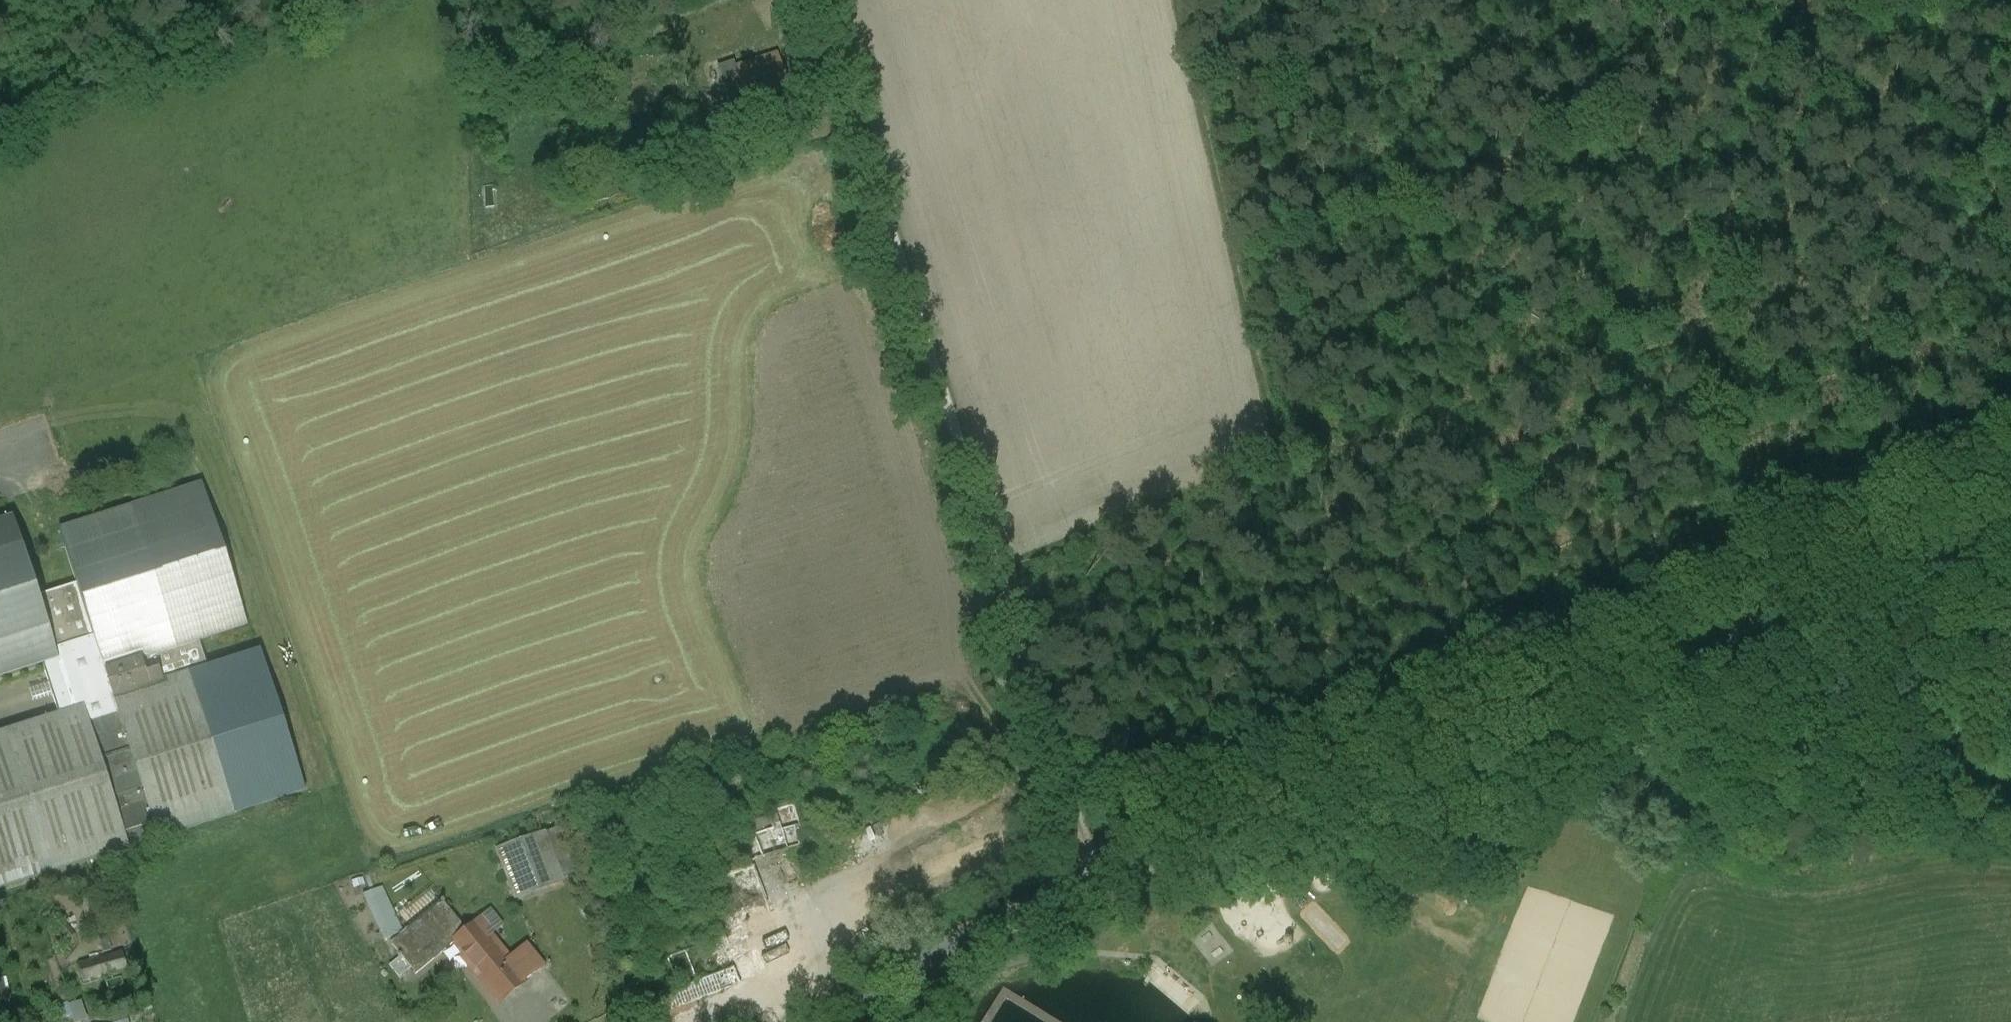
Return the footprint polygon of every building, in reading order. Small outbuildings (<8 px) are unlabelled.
[(734,68),(733,68),(737,80),(722,85),(729,105),(785,87),(775,55),(734,68)] [(732,63),(717,67),(722,85),(737,80),(733,68),(734,68),(732,63)] [(129,848),(155,839),(155,840),(305,792),(260,651),(207,667),(199,642),(247,627),(202,484),(58,531),(76,585),(37,597),(12,518),(0,522),(0,680),(42,667),(58,716),(0,734),(0,890),(129,849),(129,848)] [(736,829),(726,797),(712,802),(719,825),(720,825),(731,857),(735,856),(745,852),(736,829)] [(822,798),(775,811),(776,813),(787,851),(834,836),(829,817),(830,817),(830,815),(828,815),(822,798)] [(776,813),(736,829),(745,852),(749,861),(750,864),(787,851),(776,813)] [(543,833),(494,852),(511,898),(560,879),(543,833)] [(745,852),(735,856),(739,865),(749,861),(745,852)] [(752,869),(703,887),(712,910),(691,918),(701,946),(719,939),(725,955),(777,935),(752,869)] [(504,962),(481,934),(487,929),(479,918),(464,930),(440,902),(390,943),(415,974),(453,943),(499,1000),(521,982),(504,962)] [(524,946),(504,962),(521,982),(541,966),(524,946)] [(119,950),(78,963),(83,980),(125,967),(119,950)] [(731,972),(657,998),(662,1012),(736,985),(731,972)] [(72,1004),(77,1021),(85,1021),(91,1020),(86,1000),(72,1004)]
